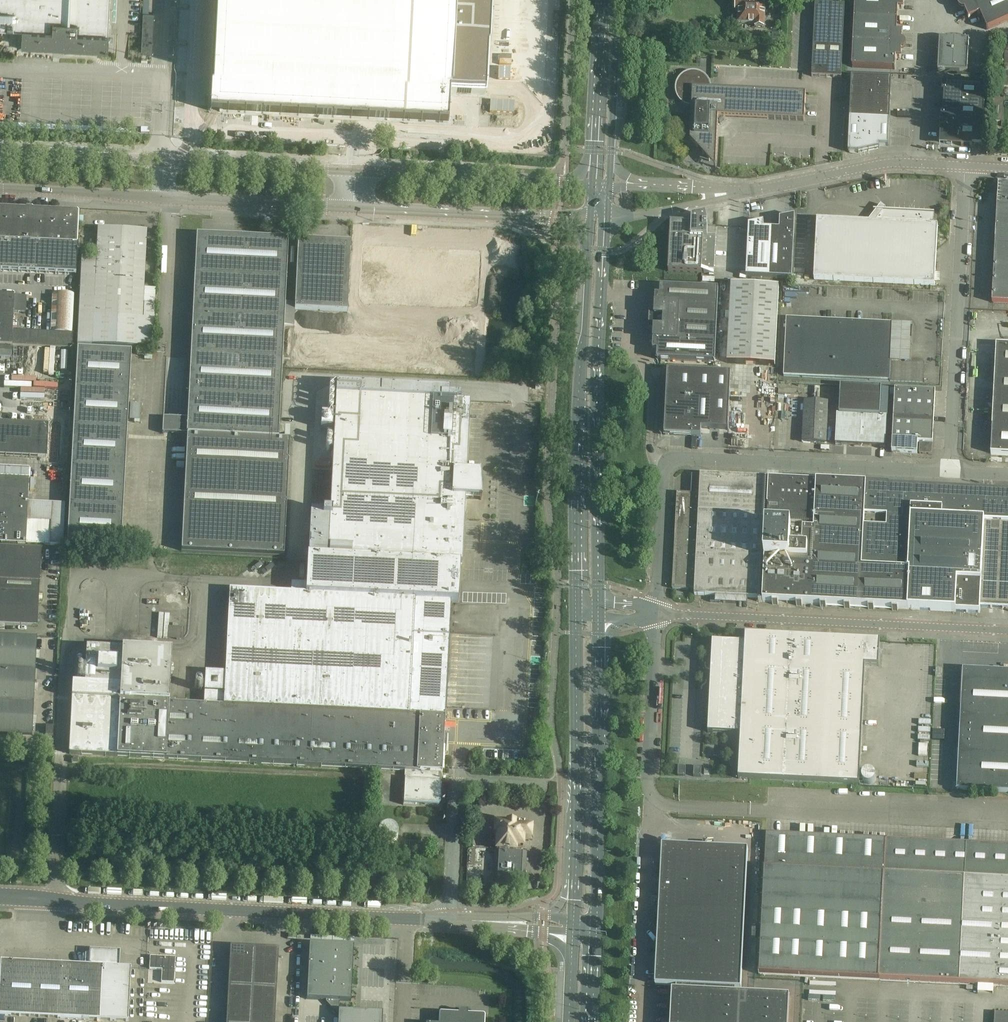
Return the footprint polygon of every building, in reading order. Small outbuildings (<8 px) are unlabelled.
[(18,31),(17,49),(61,51),(61,48),(108,50),(109,34),(108,34),(110,0),(0,0),(0,30),(18,31)] [(212,103),(447,117),(448,84),(481,87),(487,0),(217,0),(212,103)] [(766,0),(759,0),(759,2),(736,1),(736,11),(739,11),(738,23),(755,24),(755,27),(765,27),(766,0)] [(855,0),(854,19),(897,21),(897,9),(903,10),(904,1),(905,1),(907,0),(856,0),(855,0)] [(968,19),(980,14),(987,30),(1007,20),(1007,0),(975,0),(958,7),(958,8),(959,9),(960,10),(961,10),(962,10),(963,10),(964,10),(968,19)] [(815,3),(814,20),(811,76),(841,78),(845,5),(815,3)] [(141,53),(152,53),(154,14),(143,13),(141,53)] [(854,19),(853,43),(906,46),(906,45),(906,44),(906,43),(905,42),(904,42),(904,41),(903,41),(902,40),(902,32),(896,32),(897,21),(854,19)] [(939,40),(938,72),(967,73),(969,41),(939,40)] [(853,43),(853,68),(895,69),(895,58),(901,59),(901,51),(902,50),(903,50),(904,50),(905,49),(905,48),(906,47),(906,46),(853,43)] [(690,106),(692,106),(690,140),(697,148),(700,146),(712,160),(716,160),(718,123),(720,123),(721,124),(724,120),(724,119),(724,117),(804,121),(806,94),(710,90),(710,88),(710,87),(709,85),(709,83),(708,82),(707,81),(706,79),(705,78),(704,77),(703,76),(702,75),(700,74),(699,74),(697,73),(695,73),(694,73),(692,73),(691,73),(689,74),(688,74),(686,75),(685,75),(683,76),(682,77),(681,79),(680,80),(679,81),(678,82),(678,84),(677,85),(677,87),(677,89),(677,90),(677,92),(677,93),(678,95),(678,96),(679,98),(680,99),(681,100),(682,102),(683,103),(684,104),(686,104),(687,105),(689,106),(690,106)] [(891,79),(851,77),(850,97),(890,99),(891,79)] [(943,102),(984,104),(985,84),(942,81),(942,92),(944,92),(943,102)] [(890,120),(890,99),(850,97),(850,118),(870,119),(890,120)] [(992,99),(991,122),(1003,122),(1004,99),(992,99)] [(983,125),(984,104),(943,102),(943,113),(941,113),(940,123),(983,125)] [(868,151),(870,119),(850,118),(848,152),(858,153),(868,151)] [(870,119),(868,151),(879,148),(879,146),(888,146),(890,120),(870,119)] [(982,145),(983,125),(940,123),(940,133),(942,133),(941,140),(942,142),(943,143),(945,144),(961,145),(961,147),(972,147),(972,145),(982,145)] [(993,303),(1007,303),(1007,184),(998,184),(998,189),(995,189),(995,194),(998,194),(997,213),(996,213),(992,302),(993,303)] [(867,223),(817,220),(814,279),(934,286),(937,226),(927,226),(928,213),(883,211),(885,208),(881,205),(867,223)] [(79,214),(77,213),(33,210),(32,209),(26,209),(25,210),(0,209),(0,241),(30,242),(77,245),(79,214)] [(685,224),(680,223),(680,224),(675,223),(674,223),(673,224),(672,224),(672,225),(671,225),(671,226),(671,227),(670,231),(668,272),(702,273),(714,274),(716,236),(707,236),(708,225),(706,216),(685,220),(685,224)] [(772,228),(769,278),(792,279),(795,216),(780,219),(779,230),(772,230),(772,228)] [(769,278),(772,228),(771,228),(771,230),(763,229),(764,222),(749,225),(746,277),(769,278)] [(98,229),(96,258),(96,270),(133,272),(144,272),(146,231),(136,230),(98,229)] [(194,275),(286,279),(288,239),(196,235),(194,275)] [(350,242),(298,240),(295,303),(291,303),(290,319),(290,326),(294,326),(295,309),(347,312),(350,242)] [(76,274),(77,245),(30,242),(0,241),(0,271),(76,274)] [(363,245),(360,302),(477,309),(480,251),(363,245)] [(77,344),(152,348),(155,305),(143,304),(142,319),(131,318),(93,316),(94,297),(95,283),(96,270),(96,258),(82,257),(77,344)] [(95,283),(132,286),(133,272),(96,270),(95,283)] [(143,304),(144,272),(133,272),(132,286),(132,299),(131,318),(142,319),(143,304)] [(291,303),(285,302),(286,279),(194,275),(192,315),(290,319),(291,303)] [(94,297),(132,299),(132,286),(95,283),(94,297)] [(775,366),(779,288),(732,285),(728,363),(775,366)] [(50,320),(72,321),(73,289),(51,287),(50,320)] [(718,308),(718,289),(661,287),(660,296),(655,295),(655,305),(718,308)] [(14,305),(14,295),(0,294),(0,304),(14,305)] [(132,299),(94,297),(93,316),(131,318),(132,299)] [(72,349),(73,334),(13,331),(14,305),(0,304),(0,345),(72,349)] [(716,344),(718,308),(655,305),(654,313),(650,313),(649,332),(654,332),(653,341),(692,342),(716,344)] [(284,325),(290,326),(290,319),(192,315),(190,354),(282,359),(284,325)] [(893,323),(786,318),(783,376),(923,383),(924,363),(910,363),(912,324),(893,323)] [(296,334),(294,362),(476,371),(477,343),(296,334)] [(657,360),(668,360),(715,363),(716,344),(692,342),(653,341),(653,351),(658,351),(657,360)] [(991,454),(1007,454),(1007,345),(996,345),(991,454)] [(129,391),(130,372),(131,352),(78,349),(76,388),(129,391)] [(280,399),(282,359),(190,354),(188,394),(280,399)] [(665,430),(665,431),(665,435),(670,435),(701,437),(701,429),(728,429),(731,374),(668,371),(667,378),(665,430)] [(72,684),(68,754),(405,771),(403,804),(437,805),(440,803),(441,784),(439,781),(439,773),(441,773),(443,746),(445,747),(445,741),(443,740),(451,601),(458,602),(460,568),(464,501),(466,467),(469,404),(449,402),(449,393),(336,387),(331,471),(312,470),(306,584),(291,583),(290,594),(229,591),(225,674),(205,673),(203,705),(168,704),(171,653),(85,648),(84,684),(72,684)] [(127,430),(128,411),(129,391),(76,388),(74,427),(127,430)] [(934,421),(935,396),(935,391),(895,389),(893,419),(934,421)] [(163,418),(162,433),(186,435),(187,435),(181,551),(284,556),(290,440),(278,439),(280,399),(188,394),(187,414),(187,419),(184,419),(183,419),(163,418)] [(887,416),(880,416),(881,396),(840,394),(839,414),(837,414),(835,444),(885,446),(887,416)] [(826,443),(828,403),(804,401),(802,442),(826,443)] [(933,442),(934,421),(893,419),(892,452),(917,454),(918,442),(933,442)] [(46,458),(46,462),(67,463),(69,421),(48,420),(48,424),(46,458)] [(46,458),(48,424),(0,422),(0,455),(46,458)] [(125,469),(126,449),(127,430),(74,427),(72,467),(125,469)] [(920,444),(919,454),(931,454),(932,444),(920,444)] [(28,495),(29,479),(29,478),(29,469),(0,467),(0,544),(62,547),(64,505),(28,503),(28,495)] [(123,508),(124,489),(125,469),(72,467),(70,506),(123,508)] [(759,599),(761,559),(764,481),(764,479),(700,475),(700,494),(697,554),(691,553),(691,556),(674,555),(673,589),(695,590),(694,596),(759,599)] [(832,484),(832,483),(827,482),(827,484),(764,481),(761,559),(759,599),(758,603),(773,603),(773,605),(778,606),(778,604),(797,605),(796,607),(803,607),(803,605),(821,606),(820,608),(826,608),(827,606),(845,607),(845,609),(851,610),(851,607),(869,608),(868,610),(874,611),(874,609),(893,610),(892,612),(898,612),(899,610),(908,610),(911,552),(914,487),(889,486),(889,485),(856,484),(850,484),(850,486),(832,484)] [(940,489),(914,487),(911,552),(908,610),(979,613),(980,608),(1007,609),(1007,492),(940,489)] [(697,554),(700,494),(677,493),(674,555),(691,556),(691,553),(697,554)] [(123,508),(70,506),(68,545),(121,548),(123,508)] [(38,593),(41,549),(0,547),(0,591),(38,593)] [(37,625),(38,593),(0,591),(0,624),(37,625)] [(165,639),(182,640),(182,628),(178,627),(179,624),(173,624),(173,627),(166,627),(165,639)] [(739,778),(739,779),(860,785),(865,666),(879,667),(880,642),(835,639),(835,641),(831,640),(831,639),(746,635),(746,636),(746,643),(712,641),(712,642),(715,642),(714,673),(713,673),(713,674),(712,674),(711,675),(711,676),(711,677),(712,678),(713,679),(714,679),(711,732),(708,732),(708,733),(741,734),(739,778)] [(31,735),(36,638),(0,636),(0,734),(31,735)] [(963,670),(961,710),(1007,713),(1007,672),(963,670)] [(959,751),(1007,753),(1007,713),(961,710),(959,751)] [(45,735),(53,736),(53,727),(45,726),(45,735)] [(1007,793),(1007,753),(959,751),(957,790),(1007,793)] [(686,767),(680,766),(678,766),(677,776),(685,776),(686,767)] [(693,777),(701,777),(701,768),(693,767),(693,777)] [(515,853),(515,851),(515,848),(522,849),(523,840),(530,841),(531,827),(514,826),(514,823),(505,822),(505,824),(492,823),(491,833),(496,833),(495,850),(496,850),(496,852),(494,851),(492,885),(519,886),(519,887),(523,888),(523,887),(524,887),(526,854),(515,853)] [(384,826),(382,827),(381,828),(379,829),(379,831),(378,833),(378,835),(378,837),(378,839),(379,840),(380,842),(381,843),(383,844),(385,845),(387,845),(388,845),(390,845),(392,844),(394,843),(395,842),(396,840),(397,839),(398,837),(398,835),(397,833),(397,831),(396,830),(395,828),(393,827),(391,826),(390,825),(388,825),(386,825),(384,826)] [(766,839),(759,975),(1007,987),(1007,851),(766,839)] [(409,842),(409,852),(418,852),(418,842),(409,842)] [(654,984),(672,985),(740,989),(747,849),(661,845),(654,984)] [(544,883),(535,883),(534,891),(544,891),(544,883)] [(339,1011),(339,1001),(350,1001),(353,947),(309,945),(306,999),(326,1000),(325,1002),(336,1014),(338,1014),(338,1011),(339,1011)] [(254,949),(231,948),(230,959),(253,960),(254,949)] [(277,951),(254,949),(253,960),(277,962),(277,951)] [(0,962),(0,964),(0,1016),(128,1021),(131,968),(119,968),(120,952),(90,950),(90,953),(84,956),(83,963),(80,966),(0,962)] [(150,957),(149,970),(162,970),(161,983),(174,983),(175,958),(150,957)] [(230,970),(253,971),(253,960),(230,959),(230,970)] [(253,971),(276,972),(277,962),(253,960),(253,971)] [(229,981),(252,982),(253,971),(230,970),(229,981)] [(252,982),(275,983),(276,972),(253,971),(252,982)] [(229,991),(252,992),(252,982),(229,981),(229,991)] [(252,992),(275,994),(275,983),(252,982),(252,992)] [(670,1021),(733,1021),(735,994),(736,989),(676,986),(676,991),(672,991),(672,997),(671,996),(670,1021)] [(228,1002),(251,1003),(252,992),(229,991),(228,1002)] [(251,1003),(274,1004),(275,994),(252,992),(251,1003)] [(790,996),(735,994),(733,1021),(788,1021),(790,996)] [(227,1012),(251,1014),(251,1003),(228,1002),(227,1012)] [(251,1014),(274,1015),(274,1004),(251,1003),(251,1014)] [(339,1011),(338,1011),(338,1014),(338,1021),(382,1021),(382,1013),(339,1011)] [(251,1014),(227,1012),(227,1021),(250,1021),(251,1014)] [(484,1020),(481,1016),(467,1016),(467,1014),(467,1013),(466,1012),(465,1012),(461,1012),(460,1012),(459,1012),(458,1013),(458,1014),(458,1015),(440,1014),(439,1015),(439,1021),(484,1021),(484,1020)] [(994,1013),(994,1021),(1007,1021),(1007,1013),(994,1013)] [(274,1015),(251,1014),(250,1021),(273,1021),(274,1015)]
